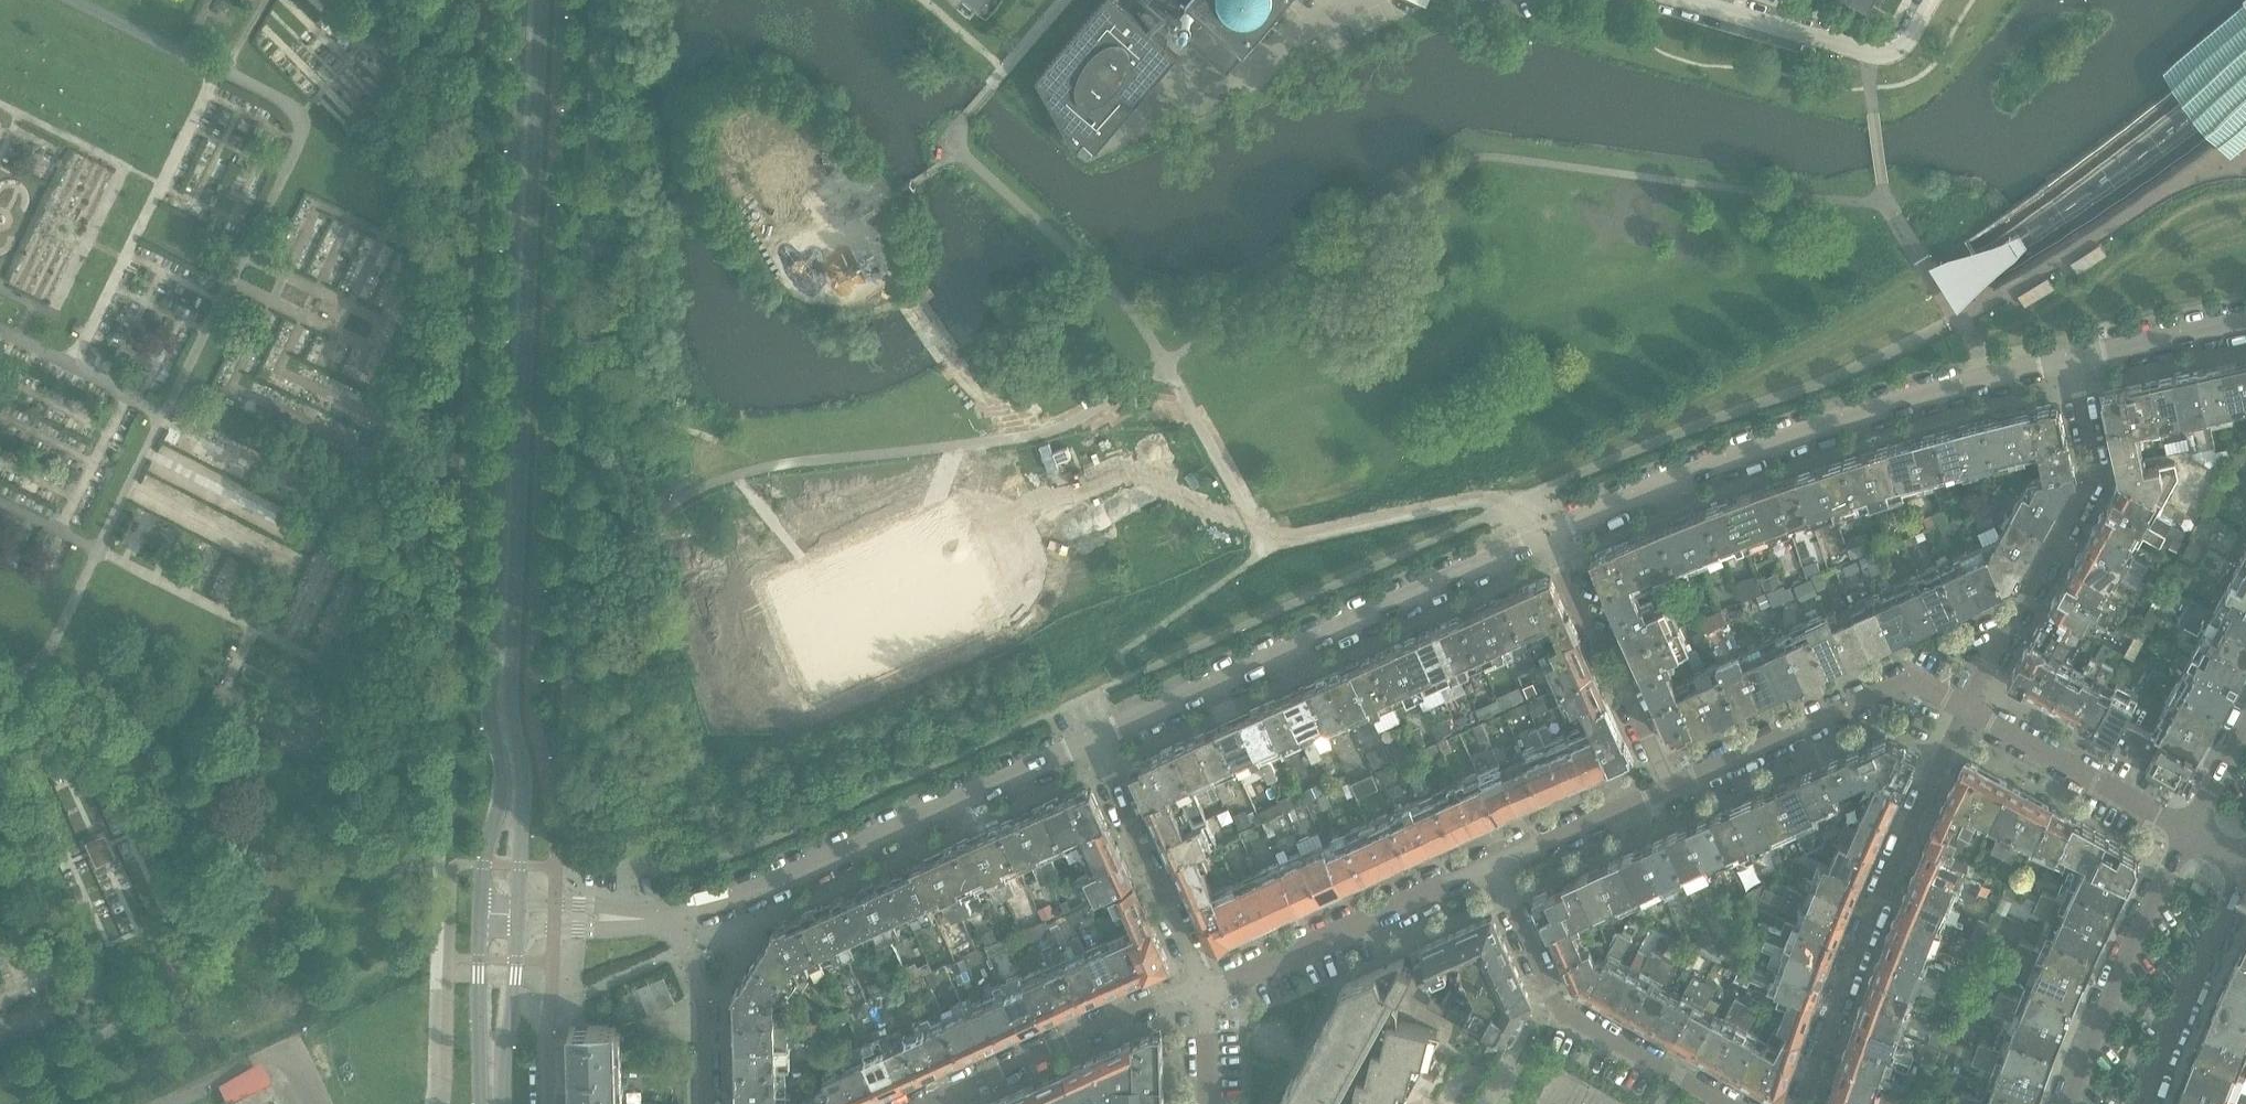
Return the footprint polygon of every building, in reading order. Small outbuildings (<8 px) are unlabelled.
[(1038,75),(1078,147),(1086,137),(1098,147),(1180,52),(1168,42),(1153,29),(1168,15),(1164,11),(1149,25),(1139,16),(1120,0),(1103,0),(1095,9),(1048,64),(1047,64),(1041,71),(1041,72),(1038,75)] [(1164,11),(1168,15),(1229,67),(1287,0),(1151,0),(1164,11)] [(2177,84),(2221,138),(2226,134),(2226,132),(2228,130),(2230,131),(2240,123),(2241,124),(2245,120),(2245,28),(2236,37),(2204,62),(2177,84)] [(2221,138),(2177,84),(2155,101),(2131,119),(2090,150),(2073,163),(2048,181),(1965,239),(1967,241),(1968,241),(1977,254),(1938,266),(1937,267),(1959,302),(1960,301),(1960,302),(1988,272),(1996,285),(1995,286),(1996,289),(2019,275),(2044,260),(2074,241),(2124,208),(2159,183),(2179,169),(2221,138)] [(855,156),(832,171),(862,215),(885,200),(855,156)] [(2108,256),(2100,244),(2071,263),(2078,275),(2108,256)] [(2056,289),(2049,278),(2019,296),(2026,307),(2056,289)] [(2221,367),(2232,414),(2245,411),(2245,364),(2245,361),(2221,367)] [(2198,372),(2209,419),(2232,414),(2221,367),(2198,372)] [(2198,372),(2175,377),(2185,424),(2209,419),(2198,372)] [(2185,424),(2175,377),(2151,382),(2161,429),(2185,424)] [(2138,434),(2139,434),(2161,429),(2151,382),(2127,387),(2138,434)] [(2103,399),(2116,462),(2144,456),(2139,434),(2138,434),(2127,387),(2103,393),(2104,399),(2103,399)] [(2059,402),(2031,409),(2041,455),(2046,477),(2074,472),(2061,410),(2060,408),(2059,402)] [(2031,409),(2008,414),(2019,461),(2041,455),(2031,409)] [(2008,414),(1984,420),(1996,467),(2019,461),(2008,414)] [(1984,420),(1960,426),(1973,473),(1996,467),(1984,420)] [(1937,433),(1949,479),(1973,473),(1960,426),(1937,433)] [(1949,479),(1937,433),(1914,439),(1927,485),(1949,479)] [(1890,446),(1904,492),(1927,485),(1914,439),(1890,446)] [(2164,442),(2167,455),(2175,454),(2172,441),(2164,442)] [(2167,455),(2164,442),(2158,443),(2161,456),(2167,455)] [(2245,465),(2245,447),(2241,444),(2233,458),(2245,465)] [(1890,446),(1867,453),(1881,499),(1904,492),(1890,446)] [(1844,460),(1858,506),(1881,499),(1867,453),(1844,460)] [(2144,456),(2116,462),(2120,479),(2120,480),(2122,481),(2158,500),(2163,503),(2179,474),(2176,462),(2147,468),(2144,456)] [(1844,460),(1821,468),(1836,514),(1858,506),(1844,460)] [(2191,476),(2215,489),(2223,476),(2199,463),(2191,476)] [(1821,468),(1798,476),(1814,521),(1836,514),(1821,468)] [(2029,480),(2024,489),(2055,507),(2074,472),(2046,477),(2029,480)] [(1798,476),(1774,484),(1791,529),(1814,521),(1798,476)] [(2111,502),(2167,532),(2173,521),(2157,512),(2156,515),(2151,512),(2158,500),(2122,481),(2121,483),(2119,483),(2115,489),(2116,492),(2111,502)] [(1791,529),(1774,484),(1752,492),(1769,538),(1791,529)] [(2006,491),(1999,487),(1992,500),(2000,504),(2006,491)] [(2055,507),(2024,489),(2012,511),(2044,528),(2055,507)] [(1730,500),(1747,546),(1769,538),(1752,492),(1730,500)] [(1730,500),(1708,508),(1725,555),(1747,546),(1730,500)] [(2100,521),(2099,523),(2134,543),(2142,529),(2146,532),(2145,534),(2161,542),(2167,532),(2111,502),(2106,512),(2102,513),(2099,518),(2100,521)] [(1993,516),(1989,505),(1980,508),(1984,519),(1993,516)] [(1685,518),(1703,564),(1725,555),(1708,508),(1685,518)] [(1935,513),(1939,524),(1950,520),(1946,508),(1935,513)] [(2044,528),(2012,511),(2000,531),(2032,549),(2044,528)] [(1939,524),(1935,513),(1925,517),(1929,528),(1939,524)] [(1662,527),(1680,573),(1703,564),(1685,518),(1662,527)] [(1956,518),(1949,521),(1952,529),(1960,526),(1956,518)] [(1947,521),(1939,525),(1944,536),(1952,532),(1947,521)] [(2134,543),(2099,523),(2098,525),(2095,526),(2092,531),(2093,535),(2088,544),(2143,575),(2149,564),(2133,555),(2132,557),(2128,554),(2134,543)] [(1662,527),(1639,536),(1657,582),(1680,573),(1662,527)] [(1924,531),(1917,535),(1920,541),(1927,538),(1924,531)] [(1985,543),(2005,588),(2013,584),(2032,549),(2000,531),(1997,538),(1985,543)] [(1639,536),(1617,546),(1630,579),(1635,590),(1657,582),(1639,536)] [(1848,547),(1853,559),(1873,551),(1869,541),(1858,536),(1850,539),(1848,547)] [(2191,538),(2184,558),(2217,571),(2225,552),(2191,538)] [(2005,588),(1985,543),(1962,554),(1982,598),(2005,588)] [(2075,565),(2111,585),(2118,572),(2122,574),(2121,576),(2138,585),(2143,575),(2088,544),(2082,554),(2079,555),(2076,560),(2077,563),(2075,565)] [(1630,579),(1617,546),(1596,555),(1596,556),(1592,558),(1591,558),(1606,590),(1630,579)] [(1888,547),(1880,550),(1883,558),(1888,556),(1890,550),(1888,547)] [(1962,554),(1939,564),(1960,608),(1982,598),(1962,554)] [(1869,555),(1860,559),(1864,567),(1868,565),(1870,559),(1869,555)] [(1850,571),(1846,561),(1835,565),(1840,577),(1850,573),(1850,571)] [(1805,566),(1809,575),(1819,571),(1816,562),(1805,566)] [(1918,574),(1938,619),(1960,608),(1939,564),(1918,574)] [(2064,586),(2120,617),(2125,607),(2109,598),(2108,600),(2103,597),(2111,585),(2075,565),(2074,567),(2072,568),(2068,574),(2069,577),(2064,586)] [(2245,599),(2245,569),(2239,565),(2226,588),(2245,599)] [(1812,576),(1819,590),(1826,587),(1827,586),(1827,583),(1827,581),(1827,579),(1823,571),(1812,576)] [(1762,580),(1767,592),(1768,591),(1769,591),(1783,585),(1779,574),(1762,580)] [(1918,574),(1895,584),(1916,628),(1938,619),(1918,574)] [(1755,576),(1737,583),(1744,600),(1762,593),(1755,576)] [(1550,636),(1547,637),(1552,647),(1577,636),(1570,618),(1568,613),(1552,577),(1550,578),(1547,577),(1528,585),(1550,636)] [(1635,590),(1630,579),(1606,590),(1621,625),(1656,610),(1653,601),(1642,605),(1635,590)] [(1809,579),(1792,587),(1799,602),(1815,594),(1809,579)] [(1769,591),(1768,591),(1774,605),(1795,596),(1791,587),(1787,588),(1785,584),(1783,585),(1769,591)] [(1895,584),(1873,594),(1893,638),(1916,628),(1895,584)] [(1528,585),(1506,595),(1528,645),(1547,637),(1550,636),(1528,585)] [(2120,617),(2064,586),(2058,596),(2055,597),(2052,603),(2053,606),(2052,608),(2072,619),(2087,628),(2094,614),(2099,617),(2098,619),(2114,628),(2120,617)] [(2245,630),(2245,599),(2226,588),(2214,611),(2245,630)] [(1767,593),(1758,596),(1763,609),(1772,605),(1767,593)] [(1851,604),(1871,648),(1893,638),(1873,594),(1851,604)] [(1506,595),(1484,605),(1506,655),(1528,645),(1506,595)] [(2245,660),(2245,630),(2214,611),(2213,612),(2191,600),(2179,621),(2201,633),(2201,634),(2245,660)] [(1656,610),(1621,625),(1631,647),(1680,625),(1670,603),(1656,610)] [(1829,613),(1850,658),(1871,648),(1851,604),(1829,613)] [(1484,605),(1462,615),(1484,665),(1506,655),(1484,605)] [(2140,631),(2150,636),(2162,611),(2152,606),(2140,631)] [(2072,619),(2052,608),(2049,614),(2045,615),(2034,636),(2034,639),(2030,648),(2027,649),(2024,654),(2024,658),(2024,660),(2022,658),(2009,681),(2012,682),(2013,685),(2018,688),(2022,688),(2031,693),(2061,639),(2069,624),(2072,619)] [(1728,622),(1722,610),(1701,619),(1707,632),(1728,622)] [(1807,623),(1827,668),(1850,658),(1829,613),(1807,623)] [(1462,615),(1440,625),(1462,675),(1484,665),(1462,615)] [(1786,633),(1806,678),(1827,668),(1807,623),(1786,633)] [(2069,624),(2061,639),(2072,645),(2080,630),(2069,624)] [(1417,635),(1440,685),(1462,675),(1440,625),(1417,635)] [(1690,648),(1680,625),(1631,647),(1641,669),(1673,655),(1690,648)] [(1703,630),(1692,635),(1697,645),(1708,640),(1703,630)] [(1806,678),(1786,633),(1763,643),(1783,688),(1784,688),(1806,678)] [(2190,659),(2234,683),(2245,662),(2245,660),(2201,634),(2188,657),(2190,659)] [(1417,635),(1395,645),(1418,695),(1440,685),(1417,635)] [(1583,648),(1577,636),(1552,647),(1558,659),(1545,665),(1555,689),(1558,688),(1593,672),(1587,657),(1588,657),(1584,648),(1583,648)] [(2050,703),(2052,704),(2072,669),(2060,662),(2062,658),(2064,659),(2072,645),(2061,639),(2031,693),(2041,698),(2041,701),(2047,704),(2050,703)] [(1783,688),(1763,643),(1741,653),(1762,698),(1782,689),(1783,690),(1785,689),(1784,688),(1783,688)] [(2096,658),(2103,662),(2104,662),(2113,647),(2105,643),(2096,658)] [(1373,655),(1396,705),(1418,695),(1395,645),(1373,655)] [(1720,663),(1740,708),(1762,698),(1741,653),(1720,663)] [(1373,655),(1351,666),(1374,714),(1374,715),(1396,705),(1373,655)] [(1641,669),(1652,694),(1675,684),(1675,683),(1668,668),(1677,664),(1673,655),(1641,669)] [(2064,711),(2073,716),(2103,662),(2096,658),(2092,656),(2084,670),(2086,671),(2084,675),(2072,669),(2052,704),(2054,706),(2055,709),(2060,712),(2064,711)] [(2189,670),(2181,684),(2221,706),(2234,683),(2190,659),(2185,668),(2189,670)] [(2103,662),(2073,716),(2083,721),(2084,724),(2089,727),(2092,726),(2094,727),(2114,692),(2101,685),(2104,681),(2107,682),(2114,668),(2104,662),(2103,662)] [(1697,673),(1717,718),(1740,708),(1720,663),(1697,673)] [(1329,675),(1351,724),(1374,714),(1351,666),(1329,675)] [(1569,701),(1572,708),(1604,694),(1601,686),(1600,686),(1593,672),(1558,688),(1564,703),(1569,701)] [(1675,683),(1675,684),(1695,728),(1717,718),(1697,673),(1675,683)] [(1307,685),(1328,731),(1330,734),(1351,724),(1329,675),(1307,685)] [(1529,698),(1539,693),(1534,682),(1524,687),(1529,698)] [(1675,684),(1652,694),(1672,738),(1673,738),(1674,738),(1673,736),(1677,735),(1677,736),(1695,728),(1675,684)] [(2118,684),(2114,692),(2094,727),(2093,729),(2113,741),(2128,714),(2139,695),(2118,684)] [(2169,697),(2165,704),(2209,729),(2221,706),(2181,684),(2173,699),(2169,697)] [(1307,685),(1284,696),(1313,760),(1323,755),(1317,742),(1316,743),(1313,738),(1328,731),(1307,685)] [(1500,699),(1504,709),(1526,700),(1520,687),(1499,697),(1500,699)] [(1604,694),(1572,708),(1575,715),(1585,711),(1597,737),(1619,727),(1608,703),(1604,694)] [(1284,696),(1263,705),(1284,751),(1298,745),(1301,751),(1299,752),(1304,764),(1313,760),(1284,696)] [(1534,716),(1549,709),(1544,696),(1528,702),(1534,716)] [(1504,709),(1500,699),(1477,709),(1482,719),(1504,709)] [(1527,701),(1509,710),(1513,719),(1532,711),(1527,701)] [(2165,715),(2156,730),(2196,752),(2209,729),(2165,704),(2161,713),(2165,715)] [(1240,715),(1270,779),(1279,775),(1273,763),(1271,763),(1269,758),(1284,751),(1263,705),(1240,715)] [(1581,726),(1568,732),(1588,777),(1601,771),(1602,771),(1611,768),(1597,737),(1585,711),(1575,715),(1581,726)] [(2156,730),(2128,714),(2113,741),(2177,776),(2178,774),(2182,777),(2196,752),(2156,730)] [(1219,725),(1239,771),(1254,764),(1257,771),(1255,771),(1260,783),(1270,779),(1240,715),(1219,725)] [(1453,721),(1457,730),(1470,724),(1466,715),(1453,721)] [(1431,727),(1437,740),(1453,732),(1447,719),(1431,727)] [(1475,726),(1482,743),(1491,739),(1484,722),(1475,726)] [(1547,724),(1539,728),(1566,787),(1574,784),(1574,783),(1588,777),(1568,732),(1554,738),(1547,724)] [(1239,771),(1219,725),(1196,735),(1223,793),(1225,799),(1234,795),(1229,783),(1227,784),(1224,778),(1239,771)] [(1408,732),(1415,748),(1427,743),(1420,727),(1408,732)] [(1597,737),(1611,768),(1615,766),(1614,765),(1628,759),(1627,757),(1628,753),(1630,752),(1619,727),(1597,737)] [(1523,752),(1543,796),(1557,790),(1558,791),(1566,787),(1539,728),(1530,732),(1536,746),(1523,752)] [(1174,745),(1195,791),(1208,785),(1213,798),(1223,793),(1196,735),(1174,745)] [(1386,744),(1393,760),(1412,752),(1405,736),(1386,744)] [(1439,742),(1445,755),(1453,751),(1447,738),(1439,742)] [(1823,766),(1834,792),(1871,775),(1880,780),(1881,780),(1900,745),(1890,740),(1888,741),(1886,738),(1873,744),(1874,747),(1861,753),(1860,750),(1823,766)] [(1494,747),(1521,807),(1530,803),(1543,796),(1523,752),(1510,758),(1503,744),(1494,747)] [(1190,815),(1195,826),(1208,820),(1195,791),(1174,745),(1152,755),(1181,818),(1190,815)] [(1881,780),(1880,780),(1865,811),(1889,821),(1897,805),(1916,768),(1913,766),(1919,754),(1900,745),(1881,780)] [(1480,772),(1499,816),(1513,810),(1521,807),(1494,747),(1485,752),(1492,767),(1480,772)] [(1181,818),(1152,755),(1142,760),(1134,764),(1133,767),(1134,770),(1132,771),(1152,816),(1163,840),(1195,826),(1190,815),(1181,818)] [(1948,799),(1927,844),(1952,857),(1956,848),(1953,847),(1959,834),(1989,773),(1971,763),(1970,764),(1966,766),(1965,765),(1948,799)] [(1799,777),(1817,817),(1841,807),(1834,792),(1823,766),(1799,777)] [(1499,816),(1480,772),(1458,782),(1478,827),(1499,817),(1499,816)] [(1988,831),(2010,784),(1989,773),(1959,834),(1969,840),(1976,825),(1988,831)] [(1311,780),(1319,796),(1328,792),(1321,776),(1311,780)] [(1817,817),(1799,777),(1776,788),(1797,833),(1820,823),(1817,817)] [(1435,792),(1455,837),(1478,827),(1458,782),(1435,792)] [(2010,784),(1988,831),(1988,832),(1998,838),(1992,851),(2003,856),(2031,795),(2010,784)] [(1085,786),(1067,794),(1088,839),(1079,844),(1091,871),(1122,857),(1092,789),(1088,787),(1085,786)] [(1755,797),(1776,843),(1797,833),(1776,788),(1755,797)] [(1284,811),(1302,803),(1297,792),(1279,800),(1280,802),(1284,811)] [(1414,802),(1434,846),(1455,837),(1435,792),(1414,802)] [(1067,794),(1045,804),(1066,849),(1079,844),(1088,839),(1067,794)] [(2031,795),(2003,856),(2012,860),(2018,848),(2030,853),(2031,851),(2053,807),(2031,795)] [(1732,808),(1755,858),(1763,854),(1761,850),(1776,843),(1755,797),(1732,808)] [(1258,813),(1262,821),(1284,811),(1280,802),(1258,813)] [(1434,846),(1414,802),(1391,812),(1411,857),(1434,846)] [(1023,814),(1050,874),(1059,869),(1053,855),(1066,849),(1045,804),(1023,814)] [(2053,807),(2031,851),(2054,861),(2074,819),(2053,807)] [(1755,858),(1732,808),(1711,817),(1732,863),(1746,857),(1748,861),(1755,858)] [(1233,815),(1240,830),(1253,824),(1247,809),(1233,815)] [(1865,811),(1850,844),(1874,854),(1882,837),(1889,821),(1865,811)] [(1391,812),(1369,823),(1388,867),(1397,863),(1410,857),(1410,858),(1412,858),(1411,857),(1391,812)] [(1001,824),(1021,869),(1035,863),(1037,870),(1043,882),(1052,878),(1050,874),(1023,814),(1001,824)] [(1688,828),(1711,878),(1719,875),(1717,870),(1732,863),(1711,817),(1688,828)] [(2067,855),(2129,884),(2139,861),(2138,861),(2136,855),(2137,854),(2074,819),(2054,861),(2062,865),(2067,855)] [(1163,840),(1172,861),(1196,851),(1218,841),(1208,820),(1195,826),(1163,840)] [(1347,832),(1367,876),(1381,870),(1381,871),(1388,867),(1369,823),(1347,832)] [(979,834),(1007,895),(1017,891),(1009,875),(1021,869),(1001,824),(979,834)] [(1367,876),(1347,832),(1334,838),(1329,828),(1319,833),(1324,843),(1325,842),(1345,887),(1353,883),(1353,882),(1367,876)] [(1688,828),(1665,838),(1686,884),(1701,877),(1703,882),(1711,878),(1688,828)] [(958,843),(978,889),(990,883),(997,899),(1007,895),(979,834),(958,843)] [(1665,838),(1644,848),(1666,899),(1675,895),(1672,890),(1686,884),(1665,838)] [(1874,854),(1850,844),(1841,840),(1831,865),(1864,879),(1874,854)] [(1303,852),(1323,896),(1336,890),(1345,887),(1325,842),(1324,843),(1303,852)] [(935,854),(962,915),(972,911),(965,895),(978,889),(958,843),(935,854)] [(1924,856),(1919,866),(1978,894),(1981,885),(1963,878),(1968,865),(1952,857),(1927,844),(1927,845),(1929,846),(1926,848),(1923,854),(1924,856)] [(1622,858),(1641,900),(1642,900),(1643,903),(1657,897),(1659,902),(1666,899),(1644,848),(1622,858)] [(1189,899),(1191,902),(1215,892),(1196,851),(1172,861),(1189,899)] [(1281,862),(1301,907),(1309,904),(1308,903),(1323,896),(1303,852),(1281,862)] [(962,915),(935,854),(913,863),(934,909),(946,903),(954,919),(962,915)] [(2067,855),(2062,865),(2075,871),(2069,885),(2117,908),(2129,884),(2067,855)] [(1122,857),(1091,871),(1076,877),(1087,901),(1133,881),(1122,857)] [(1864,879),(1831,865),(1813,857),(1809,864),(1819,868),(1813,881),(1853,899),(1854,897),(1856,896),(1864,879)] [(1622,858),(1599,868),(1619,910),(1641,900),(1622,858)] [(1281,862),(1258,872),(1278,917),(1292,910),(1292,911),(1301,907),(1281,862)] [(934,909),(913,863),(890,874),(911,919),(923,913),(925,919),(936,914),(934,909)] [(1910,888),(1950,906),(1955,893),(1965,897),(1964,899),(1974,903),(1978,894),(1919,866),(1916,876),(1913,877),(1910,883),(1911,887),(1910,888)] [(1577,878),(1597,920),(1619,910),(1599,868),(1577,878)] [(1236,882),(1256,926),(1278,917),(1258,872),(1236,882)] [(868,883),(891,934),(901,929),(899,924),(911,919),(890,874),(868,883)] [(1565,887),(1557,890),(1578,938),(1584,935),(1581,927),(1597,920),(1577,878),(1564,884),(1565,887)] [(1853,899),(1813,881),(1807,895),(1798,892),(1799,890),(1787,885),(1783,894),(1845,919),(1849,910),(1851,908),(1854,902),(1853,899)] [(1215,892),(1235,936),(1256,926),(1236,882),(1215,892)] [(868,883),(847,893),(867,938),(879,933),(881,938),(891,934),(868,883)] [(1128,914),(1134,928),(1137,933),(1153,926),(1136,887),(1135,885),(1111,895),(1121,918),(1128,914)] [(2038,901),(2106,931),(2117,908),(2069,885),(2061,901),(2042,892),(2038,901)] [(1795,924),(1837,939),(1838,938),(1840,937),(1842,931),(1841,928),(1845,919),(1783,894),(1766,887),(1762,898),(1778,906),(1780,903),(1791,907),(1791,906),(1801,909),(1795,924)] [(1900,909),(1959,934),(1963,926),(1954,922),(1953,923),(1944,920),(1950,906),(1910,888),(1909,889),(1907,891),(1904,896),(1905,899),(1900,909)] [(1590,946),(1584,935),(1578,938),(1557,890),(1549,894),(1547,891),(1534,897),(1535,900),(1534,901),(1541,917),(1543,916),(1550,932),(1550,936),(1553,942),(1556,945),(1562,958),(1590,946)] [(1215,892),(1191,902),(1209,942),(1216,945),(1229,938),(1230,939),(1234,937),(1233,937),(1235,936),(1215,892)] [(867,938),(847,893),(825,903),(846,952),(846,954),(856,949),(854,944),(867,938)] [(2106,931),(2038,901),(2033,911),(2053,920),(2046,935),(2096,956),(2103,938),(2106,931)] [(802,913),(824,962),(846,952),(825,903),(802,913)] [(1044,919),(1055,914),(1051,904),(1039,909),(1044,919)] [(1075,926),(1087,920),(1082,909),(1070,915),(1075,926)] [(1892,929),(1891,931),(1932,948),(1938,933),(1947,937),(1946,939),(1956,943),(1959,934),(1900,909),(1896,918),(1894,920),(1891,926),(1892,929)] [(788,921),(781,925),(802,972),(824,962),(802,913),(794,917),(788,921)] [(1448,936),(1456,954),(1459,959),(1503,939),(1493,916),(1448,936)] [(1047,919),(1028,928),(1033,941),(1043,937),(1040,930),(1050,926),(1047,919)] [(756,959),(795,983),(802,972),(781,925),(779,925),(778,924),(756,959)] [(1766,936),(1829,960),(1833,950),(1835,949),(1838,943),(1837,941),(1837,939),(1795,924),(1790,937),(1781,934),(1782,932),(1769,927),(1766,936)] [(1137,933),(1134,928),(1127,931),(1147,976),(1167,967),(1169,961),(1153,926),(1137,933)] [(1607,940),(1614,944),(1621,932),(1619,928),(1605,935),(1607,940)] [(995,930),(982,936),(986,945),(999,939),(995,930)] [(1106,940),(1126,985),(1147,976),(1127,931),(1106,940)] [(1932,948),(1891,931),(1891,932),(1888,934),(1886,940),(1886,943),(1883,952),(1942,975),(1945,968),(1936,964),(1936,965),(1926,962),(1932,948)] [(1607,1003),(1608,1004),(1627,970),(1616,963),(1631,938),(1621,932),(1614,944),(1606,959),(1586,994),(1604,1004),(1607,1003)] [(1780,965),(1821,980),(1822,979),(1824,978),(1826,972),(1825,969),(1829,960),(1766,936),(1755,932),(1751,941),(1762,946),(1775,950),(1775,948),(1785,952),(1780,965)] [(2015,950),(2085,980),(2096,956),(2046,935),(2039,950),(2019,941),(2015,950)] [(1456,954),(1448,936),(1421,948),(1423,953),(1414,957),(1425,982),(1444,974),(1447,973),(1449,969),(1445,960),(1456,954)] [(1066,958),(1086,1004),(1106,994),(1086,949),(1085,950),(1080,938),(1070,942),(1075,954),(1066,958)] [(1514,963),(1503,939),(1459,959),(1470,983),(1514,963)] [(1126,985),(1106,940),(1086,949),(1106,994),(1126,985)] [(1595,958),(1590,946),(1562,958),(1564,963),(1564,966),(1567,973),(1570,975),(1573,981),(1572,984),(1573,987),(1586,994),(1606,959),(1601,956),(1595,958)] [(1611,1008),(1628,1017),(1663,956),(1652,950),(1637,975),(1627,970),(1608,1004),(1610,1005),(1611,1008)] [(2031,969),(2025,984),(2075,1004),(2085,980),(2015,950),(2011,961),(2031,969)] [(1874,974),(1915,990),(1921,977),(1930,980),(1929,982),(1938,985),(1942,975),(1883,952),(1879,962),(1876,964),(1873,969),(1874,973),(1874,974)] [(2242,956),(2241,955),(2230,979),(2245,986),(2245,958),(2242,956)] [(1663,956),(1628,1017),(1647,1028),(1649,1027),(1651,1028),(1670,993),(1660,987),(1674,963),(1663,956)] [(1086,1004),(1066,958),(1045,968),(1065,1013),(1086,1004)] [(1442,1031),(1438,1030),(1398,1020),(1399,1018),(1399,1016),(1399,1013),(1399,1011),(1398,1009),(1397,1007),(1396,1005),(1395,1003),(1413,969),(1403,963),(1406,958),(1405,958),(1345,984),(1338,996),(1284,1095),(1279,1103),(1402,1103),(1442,1031)] [(733,995),(734,995),(789,994),(795,983),(756,959),(733,995)] [(1954,981),(1964,985),(1972,965),(1962,961),(1954,981)] [(916,968),(920,975),(925,973),(934,969),(930,962),(916,968)] [(1477,1000),(1520,1023),(1532,1002),(1514,963),(1470,983),(1477,1000)] [(1751,978),(1773,986),(1815,1002),(1822,984),(1821,982),(1821,980),(1780,965),(1774,979),(1766,976),(1766,974),(1753,969),(1751,978)] [(1065,1013),(1045,968),(1024,977),(1045,1022),(1065,1013)] [(925,973),(931,988),(940,984),(934,969),(925,973)] [(1455,999),(1444,974),(1425,982),(1432,996),(1427,1005),(1446,1015),(1455,999)] [(1670,993),(1651,1028),(1653,1029),(1654,1032),(1670,1041),(1705,980),(1694,974),(1680,998),(1670,993)] [(1915,990),(1874,974),(1873,975),(1871,977),(1869,982),(1869,986),(1866,996),(1926,1019),(1929,1011),(1910,1004),(1915,990)] [(1045,1022),(1024,977),(1023,975),(1011,980),(1011,979),(1003,982),(1024,1031),(1045,1022)] [(650,982),(662,1008),(676,1002),(664,976),(650,982)] [(2219,1005),(2245,1017),(2245,986),(2230,979),(2217,1005),(2219,1005)] [(1705,980),(1670,1041),(1689,1051),(1692,1051),(1712,1016),(1703,1011),(1716,987),(1705,980)] [(650,982),(637,988),(649,1014),(662,1008),(650,982)] [(868,986),(873,997),(882,993),(877,982),(868,986)] [(985,998),(1004,1041),(1024,1031),(1003,982),(993,987),(996,993),(985,998)] [(1995,1000),(2065,1028),(2075,1004),(2025,984),(2019,999),(1999,991),(1995,1000)] [(1784,1013),(1779,1022),(1788,1027),(1786,1033),(1800,1039),(1806,1023),(1808,1021),(1815,1002),(1773,986),(1770,996),(1788,1002),(1784,1013)] [(649,1014),(637,988),(625,993),(636,1018),(637,1019),(649,1014)] [(789,994),(734,995),(735,996),(735,1005),(734,1013),(735,1019),(789,1018),(789,994)] [(1859,1017),(1858,1018),(1899,1033),(1905,1019),(1914,1023),(1913,1024),(1922,1028),(1926,1019),(1866,996),(1862,1006),(1860,1008),(1858,1013),(1859,1017)] [(970,997),(962,1001),(984,1050),(1004,1041),(985,998),(973,1003),(970,997)] [(1696,1056),(1713,1065),(1747,1003),(1737,998),(1723,1022),(1712,1016),(1692,1051),(1695,1053),(1696,1056)] [(1475,1003),(1455,999),(1446,1015),(1463,1025),(1475,1003)] [(1477,1000),(1475,1003),(1463,1025),(1472,1029),(1472,1028),(1506,1047),(1520,1023),(1477,1000)] [(2065,1028),(1995,1000),(1991,1011),(2012,1019),(2006,1034),(2055,1053),(2065,1028)] [(945,1017),(964,1059),(975,1054),(984,1050),(962,1001),(953,1005),(956,1011),(945,1017)] [(1747,1003),(1713,1065),(1731,1075),(1734,1074),(1734,1075),(1754,1040),(1744,1034),(1758,1010),(1747,1003)] [(1938,1022),(1948,1026),(1956,1008),(1945,1003),(1938,1022)] [(2219,1005),(2209,1028),(2245,1044),(2245,1017),(2219,1005)] [(964,1059),(945,1017),(933,1022),(930,1015),(922,1019),(944,1067),(951,1064),(964,1059)] [(789,1018),(735,1019),(736,1021),(734,1028),(736,1035),(737,1044),(790,1043),(789,1018)] [(1854,1030),(1850,1040),(1910,1061),(1914,1053),(1904,1049),(1903,1051),(1894,1047),(1899,1033),(1858,1018),(1858,1019),(1855,1021),(1853,1027),(1854,1030)] [(944,1067),(922,1019),(913,1023),(916,1029),(904,1035),(924,1077),(944,1067)] [(1754,1040),(1734,1075),(1738,1077),(1739,1079),(1755,1088),(1786,1033),(1788,1027),(1779,1022),(1765,1046),(1754,1040)] [(1930,1042),(1940,1046),(1947,1028),(1937,1024),(1930,1042)] [(571,1026),(571,1036),(573,1103),(620,1103),(618,1026),(618,1025),(615,1025),(571,1026)] [(2209,1028),(2199,1053),(2245,1072),(2245,1044),(2209,1028)] [(1100,1055),(1065,1070),(1072,1087),(1072,1091),(1101,1090),(1101,1081),(1164,1079),(1163,1035),(1161,1035),(1156,1032),(1155,1030),(1100,1055)] [(890,1033),(881,1037),(903,1086),(911,1082),(924,1077),(904,1035),(893,1040),(890,1033)] [(1786,1033),(1755,1088),(1774,1099),(1777,1098),(1782,1101),(1787,1084),(1786,1084),(1787,1079),(1789,1078),(1792,1071),(1791,1067),(1796,1053),(1798,1052),(1800,1045),(1799,1042),(1800,1039),(1786,1033)] [(1976,1051),(2046,1077),(2055,1053),(2006,1034),(2000,1049),(1980,1041),(1976,1051)] [(874,1043),(862,1048),(883,1095),(894,1089),(903,1086),(881,1037),(873,1041),(874,1043)] [(1842,1062),(1881,1076),(1883,1077),(1889,1063),(1907,1070),(1910,1061),(1850,1040),(1847,1050),(1844,1052),(1842,1058),(1843,1060),(1842,1062)] [(735,1061),(737,1068),(787,1066),(791,1066),(790,1043),(737,1044),(737,1056),(735,1061)] [(883,1095),(862,1048),(861,1046),(841,1055),(863,1103),(871,1100),(883,1095)] [(1992,1069),(1987,1084),(2037,1102),(2046,1077),(1976,1051),(1972,1061),(1992,1069)] [(2189,1078),(2245,1100),(2245,1090),(2241,1088),(2245,1076),(2245,1072),(2199,1053),(2189,1078)] [(829,1082),(839,1103),(862,1103),(863,1103),(841,1055),(833,1059),(836,1065),(824,1071),(829,1082)] [(1888,1103),(1903,1103),(1905,1097),(1877,1088),(1881,1076),(1842,1062),(1842,1065),(1840,1066),(1837,1073),(1839,1075),(1836,1084),(1834,1083),(1833,1085),(1888,1103)] [(787,1066),(737,1068),(737,1070),(736,1078),(738,1086),(738,1093),(762,1092),(774,1092),(787,1091),(787,1066)] [(223,1103),(228,1103),(232,1102),(270,1084),(263,1069),(262,1070),(217,1091),(223,1103)] [(1072,1091),(1072,1087),(1065,1070),(1059,1074),(1058,1075),(1032,1087),(1040,1103),(1073,1103),(1072,1091)] [(2189,1078),(2178,1103),(2245,1103),(2245,1100),(2189,1078)] [(1107,1103),(1148,1103),(1165,1103),(1164,1079),(1101,1081),(1101,1090),(1106,1090),(1107,1103)] [(829,1082),(819,1086),(821,1092),(794,1103),(839,1103),(829,1082)] [(1963,1103),(2037,1103),(2037,1102),(1987,1084),(1982,1099),(1961,1092),(1958,1102),(1963,1103)] [(1833,1085),(1835,1086),(1832,1095),(1829,1097),(1827,1103),(1888,1103),(1833,1085)] [(1032,1087),(995,1103),(1040,1103),(1032,1087)] [(738,1093),(736,1094),(736,1097),(737,1103),(760,1103),(774,1103),(774,1092),(762,1092),(738,1093)]
